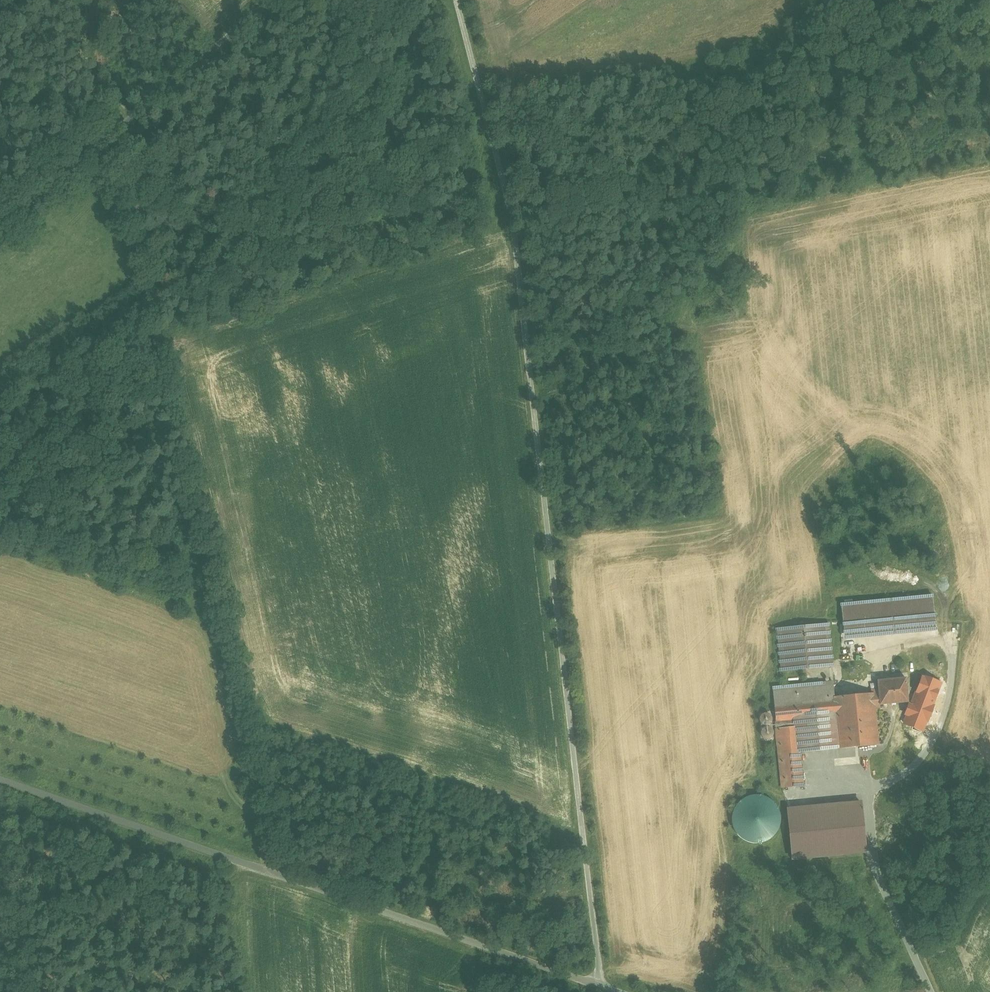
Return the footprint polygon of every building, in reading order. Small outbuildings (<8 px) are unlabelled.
[(837,605),(839,629),(840,639),(931,631),(929,598),(837,605)] [(828,623),(774,629),(779,674),(832,668),(828,623)] [(906,678),(878,681),(878,690),(880,705),(908,702),(906,678)] [(923,679),(922,702),(934,703),(935,680),(923,679)] [(833,682),(773,688),(776,721),(796,720),(799,752),(839,749),(834,697),(835,697),(833,682)] [(878,690),(871,690),(871,693),(874,693),(875,708),(880,708),(880,705),(878,690)] [(835,697),(834,697),(839,749),(879,745),(875,708),(874,693),(871,693),(835,697)] [(766,713),(764,713),(763,714),(762,715),(761,715),(760,716),(760,717),(760,718),(760,720),(760,721),(760,722),(761,723),(762,724),(763,725),(765,726),(766,726),(768,725),(769,725),(771,724),(772,723),(772,721),(772,720),(772,719),(772,718),(772,717),(771,716),(771,715),(770,714),(768,713),(766,713)] [(796,720),(776,721),(783,788),(803,786),(799,752),(796,720)] [(766,727),(764,727),(763,728),(762,729),(762,730),(761,731),(761,732),(761,733),(761,735),(761,736),(762,737),(763,738),(764,738),(765,739),(766,739),(768,739),(769,739),(771,739),(772,738),(773,736),(773,735),(774,734),(774,733),(774,731),(773,731),(773,730),(772,729),(771,728),(769,727),(767,727),(766,727)] [(743,798),(735,804),(730,813),(729,822),(732,832),(738,839),(746,844),(756,845),(765,842),(773,836),(777,828),(779,818),(776,809),(770,802),(761,797),(752,796),(743,798)] [(861,813),(791,816),(792,840),(862,837),(861,813)]
